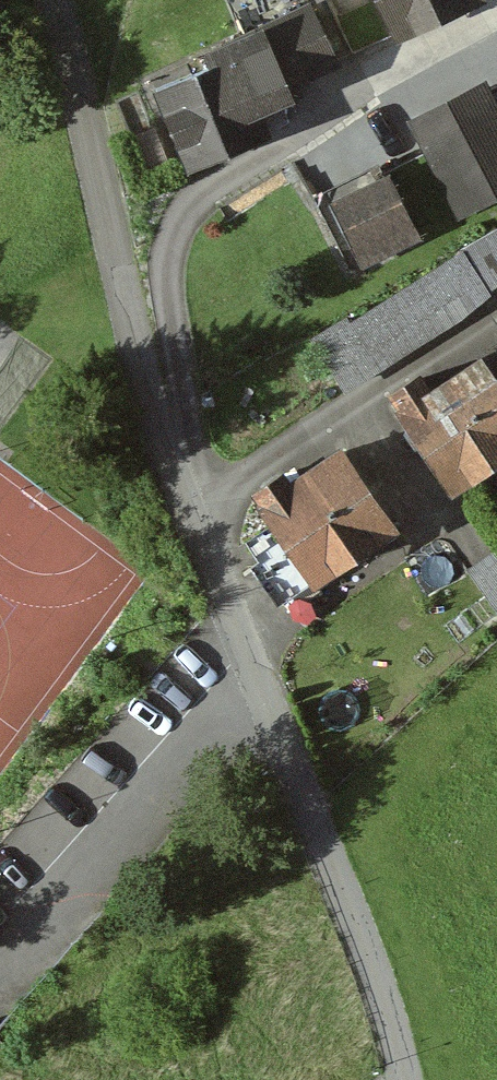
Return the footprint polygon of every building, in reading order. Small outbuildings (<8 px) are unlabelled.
[(234,28),(270,11),(266,0),(222,0),(234,28)] [(390,31),(460,0),(375,0),(390,31)] [(181,163),(255,131),(247,111),(274,99),(269,88),(329,59),(302,5),(219,45),(223,55),(150,88),(181,163)] [(456,210),(496,189),(496,137),(484,112),(422,144),(456,210)] [(373,172),(310,204),(342,267),(405,236),(373,172)] [(453,247),(455,251),(461,261),(468,274),(496,258),(496,222),(453,247)] [(335,386),(465,304),(445,271),(461,261),(455,251),(439,262),(342,323),(338,317),(305,337),(335,386)] [(490,346),(470,359),(419,393),(409,378),(385,393),(445,483),(496,447),(496,357),(490,346)] [(247,562),(272,598),(380,524),(331,451),(281,486),(273,474),(250,490),(283,538),(247,562)] [(461,572),(495,621),(496,620),(496,559),(492,551),(461,572)]
